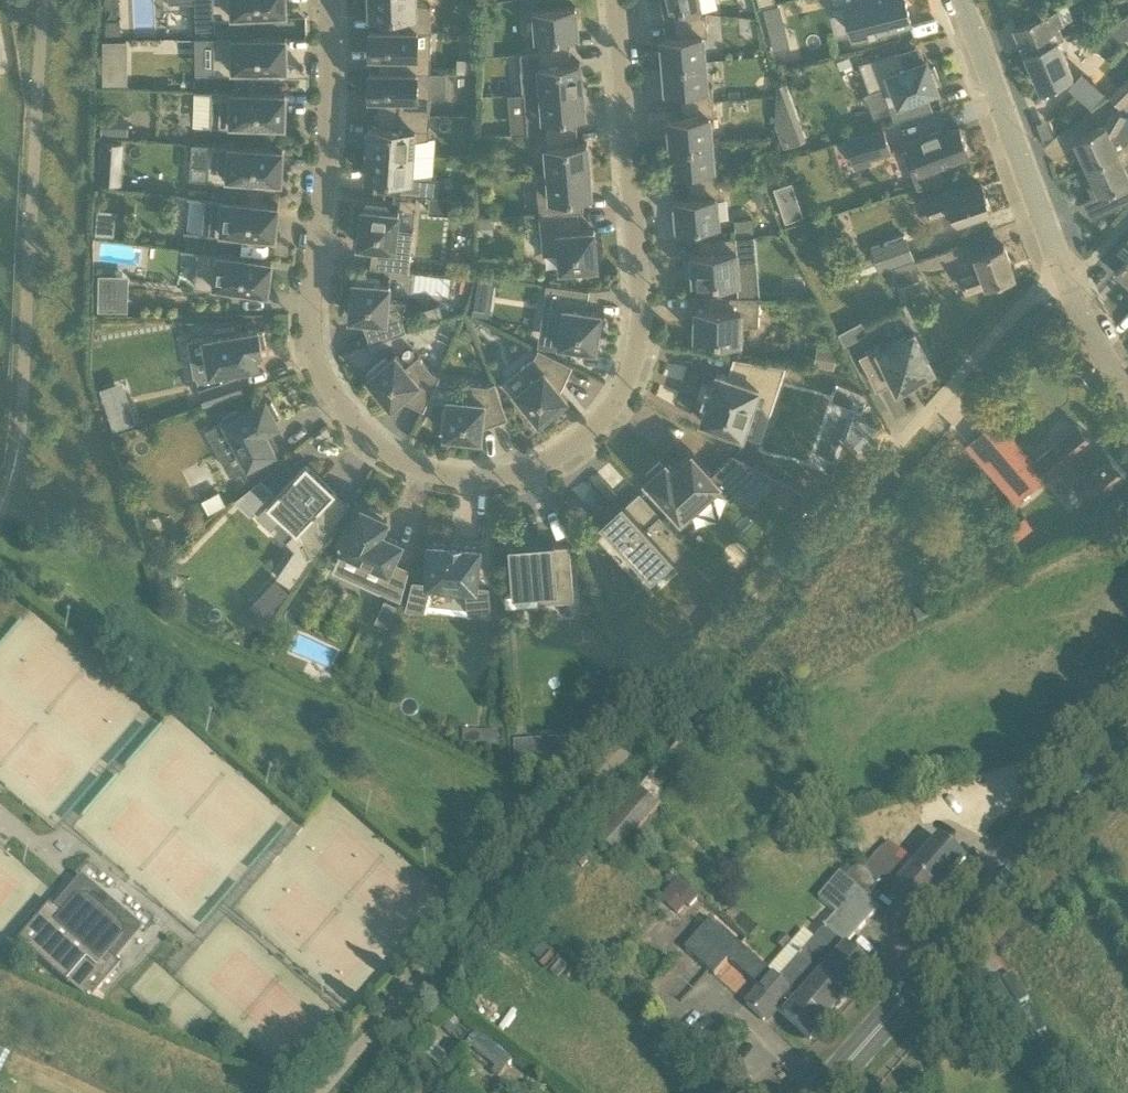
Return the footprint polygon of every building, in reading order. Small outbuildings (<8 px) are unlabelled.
[(215,20),(250,19),(250,14),(255,14),(256,15),(266,15),(266,13),(286,12),(286,13),(287,13),(286,0),(214,0),(215,20)] [(419,32),(432,32),(431,6),(418,3),(418,0),(366,0),(367,8),(370,8),(370,16),(401,15),(401,30),(401,31),(419,32)] [(704,13),(701,2),(702,2),(701,0),(664,0),(666,10),(673,8),(676,21),(676,25),(708,23),(707,13),(704,13)] [(760,9),(777,4),(775,0),(758,0),(760,9)] [(833,7),(846,3),(854,36),(868,33),(869,35),(871,35),(870,34),(878,32),(878,33),(880,32),(879,30),(912,21),(906,0),(831,0),(833,7)] [(540,52),(571,49),(570,35),(578,34),(576,7),(536,10),(538,38),(539,38),(540,52)] [(1025,52),(1058,39),(1064,37),(1059,26),(1064,24),(1058,9),(1015,27),(1025,52)] [(1127,37),(1127,14),(1124,17),(1077,72),(1089,82),(1127,37)] [(108,34),(120,33),(120,21),(108,22),(108,34)] [(665,64),(706,61),(703,36),(709,36),(708,23),(676,25),(677,37),(663,38),(665,64)] [(401,31),(401,30),(371,29),(370,56),(401,56),(401,72),(401,73),(431,74),(432,48),(418,44),(419,32),(401,31)] [(494,54),(494,30),(480,30),(479,54),(494,54)] [(214,38),(214,39),(215,74),(250,74),(250,69),(256,69),(256,70),(266,70),(266,69),(286,69),(287,69),(287,37),(286,37),(235,38),(235,37),(234,37),(234,38),(214,38)] [(1058,39),(1025,52),(1041,90),(1074,76),(1058,39)] [(104,61),(134,61),(134,45),(104,45),(104,61)] [(543,92),(583,89),(581,62),(572,63),(571,49),(540,52),(541,66),(540,66),(543,92)] [(896,52),(868,60),(886,107),(934,89),(933,86),(937,85),(931,68),(927,69),(923,60),(902,68),(896,52)] [(682,103),(714,101),(713,85),(708,86),(706,61),(665,64),(668,91),(681,89),(682,103)] [(401,73),(401,72),(370,72),(370,98),(400,98),(400,113),(431,115),(431,74),(401,73)] [(789,78),(768,84),(784,142),(805,137),(789,78)] [(1122,109),(1127,103),(1127,80),(1111,97),(1122,109)] [(547,132),(577,130),(576,116),(585,115),(583,89),(543,92),(525,93),(528,133),(547,132)] [(214,91),(214,93),(213,127),(248,128),(248,124),(254,124),(254,125),(264,126),(264,124),(284,125),(285,125),(286,93),(285,93),(234,92),(234,91),(233,91),(233,92),(214,91)] [(672,145),(712,142),(710,117),(715,116),(714,101),(682,103),(683,117),(670,119),(672,145)] [(1127,138),(1127,118),(1116,110),(1106,125),(1075,140),(1087,165),(1117,152),(1127,138)] [(430,139),(431,115),(400,113),(399,128),(369,126),(368,134),(365,134),(364,151),(415,154),(416,141),(430,139)] [(128,118),(102,117),(101,135),(127,136),(128,118)] [(906,157),(911,156),(922,185),(918,187),(918,188),(944,179),(939,165),(971,153),(961,127),(945,133),(943,129),(902,144),(906,157)] [(887,151),(891,150),(885,128),(847,140),(855,167),(872,162),(870,156),(887,151)] [(550,173),(590,169),(587,143),(579,144),(577,130),(547,132),(548,146),(547,146),(550,173)] [(1117,152),(1087,165),(1101,195),(1111,189),(1119,207),(1127,203),(1127,172),(1125,167),(1127,163),(1127,138),(1117,152)] [(689,184),(721,182),(720,166),(714,167),(712,142),(672,145),(674,171),(688,170),(689,184)] [(119,183),(122,144),(102,143),(101,163),(99,180),(99,182),(119,183)] [(211,145),(211,146),(209,181),(244,183),(244,178),(250,178),(250,180),(260,180),(260,179),(280,180),(280,181),(281,181),(284,149),(282,149),(232,146),(230,145),(230,146),(211,145)] [(414,176),(415,154),(364,151),(363,168),(366,168),(366,177),(396,178),(395,193),(431,195),(437,196),(438,177),(414,176)] [(578,210),(578,211),(584,210),(583,196),(592,196),(590,169),(550,173),(536,174),(539,200),(540,214),(578,210)] [(753,194),(765,189),(761,179),(749,184),(753,194)] [(677,199),(679,227),(719,224),(717,197),(722,197),(721,182),(689,184),(690,198),(677,199)] [(780,207),(798,200),(792,182),(774,189),(780,207)] [(476,197),(477,184),(464,183),(463,196),(476,197)] [(941,230),(992,212),(982,184),(961,191),(960,187),(924,200),(931,218),(936,216),(941,230)] [(450,197),(437,196),(431,195),(430,212),(449,214),(450,197)] [(188,198),(190,198),(187,231),(185,230),(185,232),(238,237),(239,232),(244,233),(244,235),(255,236),(255,234),(274,236),(274,237),(275,237),(279,205),(277,205),(277,206),(227,200),(226,200),(206,198),(189,196),(188,198)] [(366,205),(365,209),(363,209),(359,245),(374,246),(372,267),(410,271),(414,230),(398,228),(399,213),(388,211),(389,207),(366,205)] [(580,231),(578,211),(578,210),(540,214),(544,254),(560,253),(561,269),(572,268),(572,272),(596,270),(595,266),(598,266),(595,230),(580,231)] [(113,235),(115,212),(100,211),(97,234),(113,235)] [(753,219),(735,220),(736,233),(754,232),(753,219)] [(479,221),(479,234),(493,234),(493,220),(479,221)] [(828,234),(839,231),(835,220),(824,224),(828,234)] [(695,282),(720,279),(720,283),(740,281),(737,237),(700,240),(701,254),(692,255),(695,282)] [(872,250),(880,271),(914,258),(906,237),(872,250)] [(962,280),(967,293),(1015,276),(1005,246),(976,256),(982,272),(962,280)] [(200,251),(200,253),(195,287),(231,292),(231,287),(237,288),(236,289),(247,291),(247,289),(266,292),(266,293),(268,293),(272,261),(271,261),(221,254),(219,254),(200,251)] [(1116,269),(1127,279),(1127,256),(1116,269)] [(890,270),(896,288),(921,279),(914,261),(890,270)] [(128,311),(129,276),(99,275),(98,310),(128,311)] [(495,278),(477,276),(474,303),(492,305),(495,278)] [(365,327),(371,344),(407,331),(403,323),(405,302),(389,301),(390,285),(380,284),(380,280),(357,278),(356,282),(354,281),(351,318),(365,319),(365,327)] [(571,345),(570,349),(593,352),(594,348),(596,349),(601,313),(587,311),(590,290),(547,284),(542,325),(562,328),(560,344),(571,345)] [(760,297),(706,296),(705,310),(696,310),(696,337),(721,337),(721,341),(741,341),(742,325),(759,325),(760,297)] [(867,333),(861,322),(838,334),(844,346),(867,333)] [(215,331),(216,336),(206,338),(206,339),(205,339),(210,374),(215,373),(216,384),(201,389),(206,404),(244,391),(239,376),(237,377),(235,370),(260,365),(258,352),(263,351),(263,347),(267,346),(264,331),(260,332),(259,328),(235,333),(234,327),(215,331)] [(899,386),(900,386),(917,377),(919,380),(932,373),(930,370),(933,368),(915,333),(881,351),(879,347),(860,357),(877,389),(895,380),(899,386)] [(727,355),(742,356),(742,346),(727,345),(727,355)] [(829,348),(826,370),(834,371),(838,349),(829,348)] [(524,401),(521,403),(535,422),(538,419),(540,421),(568,398),(559,387),(565,382),(573,365),(539,349),(535,357),(519,370),(529,383),(517,393),(524,401)] [(396,354),(388,361),(386,358),(368,373),(370,376),(368,377),(392,405),(403,396),(408,402),(424,410),(441,375),(433,372),(419,356),(407,366),(396,354)] [(802,368),(739,357),(734,372),(726,369),(721,381),(716,378),(709,390),(712,394),(704,409),(759,441),(772,393),(795,399),(797,395),(802,368)] [(442,432),(446,432),(445,435),(482,438),(483,424),(490,425),(508,419),(496,383),(487,386),(467,384),(465,400),(449,399),(448,409),(444,409),(442,432)] [(222,423),(245,467),(276,450),(266,431),(279,423),(277,418),(280,416),(272,402),(269,404),(266,399),(240,413),(238,410),(224,417),(226,421),(222,423)] [(132,408),(110,415),(115,430),(137,422),(132,408)] [(1029,466),(1009,442),(995,425),(968,447),(1014,502),(1059,465),(1088,501),(1096,493),(1100,498),(1127,476),(1105,448),(1093,458),(1094,460),(1086,466),(1075,452),(1090,440),(1079,427),(1048,452),(1047,452),(1029,466)] [(757,504),(783,481),(738,457),(718,474),(699,451),(680,468),(673,460),(669,462),(666,459),(652,471),(655,475),(651,478),(686,518),(723,486),(736,501),(747,492),(757,504)] [(304,539),(314,558),(349,505),(333,494),(337,489),(308,461),(269,502),(306,538),(304,539)] [(209,514),(226,505),(219,492),(202,501),(209,514)] [(652,579),(669,564),(689,546),(640,493),(618,513),(615,510),(601,523),(652,579)] [(340,548),(343,549),(344,550),(342,554),(386,574),(379,590),(401,601),(410,568),(394,561),(402,543),(381,533),(388,519),(382,517),(384,513),(370,507),(368,510),(363,508),(350,535),(347,534),(340,548)] [(510,545),(512,580),(514,594),(537,592),(538,604),(575,601),(571,545),(556,546),(555,541),(510,545)] [(430,543),(427,583),(427,584),(431,584),(450,586),(450,591),(468,593),(469,613),(491,615),(489,587),(478,587),(481,547),(430,543)] [(275,611),(273,609),(260,596),(250,606),(265,621),(275,611)] [(384,601),(379,612),(391,617),(396,606),(384,601)] [(499,733),(480,732),(479,746),(498,747),(499,733)] [(517,774),(560,772),(558,740),(515,742),(517,774)] [(659,806),(640,788),(639,788),(613,818),(633,836),(659,806)] [(617,854),(633,836),(613,818),(597,837),(617,854)] [(912,871),(939,893),(966,863),(939,839),(916,865),(890,842),(867,868),(875,885),(882,877),(891,865),(906,877),(912,871)] [(862,860),(846,878),(868,897),(876,887),(875,885),(867,868),(862,860)] [(882,877),(896,889),(895,890),(921,913),(939,893),(912,871),(906,877),(891,865),(882,877)] [(868,897),(846,878),(844,876),(832,889),(847,903),(780,978),(826,1022),(873,969),(847,946),(880,909),(868,897)] [(691,908),(699,899),(678,880),(661,899),(678,914),(687,905),(691,908)] [(120,965),(116,962),(108,955),(122,938),(121,926),(87,897),(76,898),(62,915),(49,904),(17,941),(88,1003),(120,965)] [(826,1022),(780,978),(778,980),(710,920),(684,949),(714,976),(728,960),(761,990),(747,1006),(763,1020),(775,1007),(811,1039),(826,1022)] [(517,1060),(480,1031),(463,1051),(468,1055),(472,1050),(496,1069),(492,1074),(500,1080),(517,1060)] [(446,1070),(454,1059),(433,1043),(425,1054),(446,1070)]
